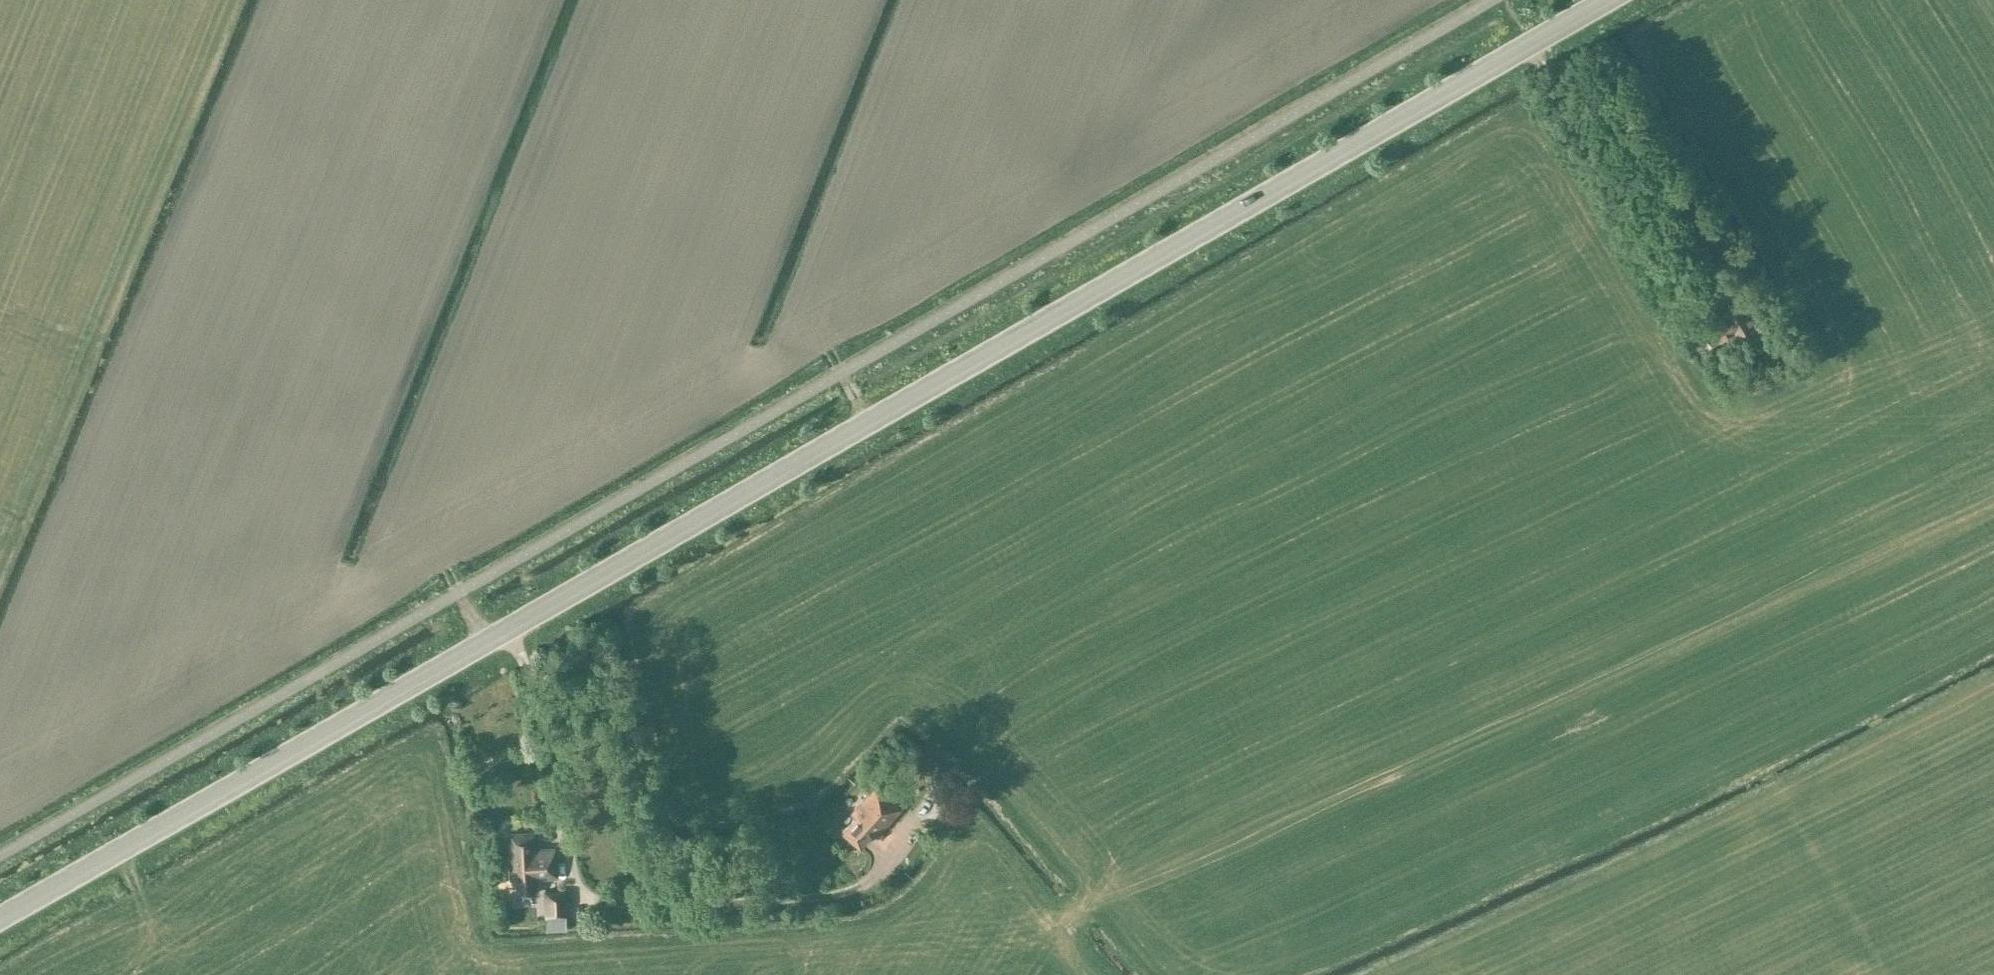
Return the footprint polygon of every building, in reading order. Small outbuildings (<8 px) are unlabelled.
[(856,816),(843,831),(860,846),(873,832),(877,836),(901,809),(876,786),(852,813),(856,816)] [(512,878),(518,878),(519,893),(536,892),(534,876),(557,874),(555,846),(535,848),(534,831),(509,833),(512,878)] [(568,915),(567,889),(544,890),(545,916),(568,915)]
